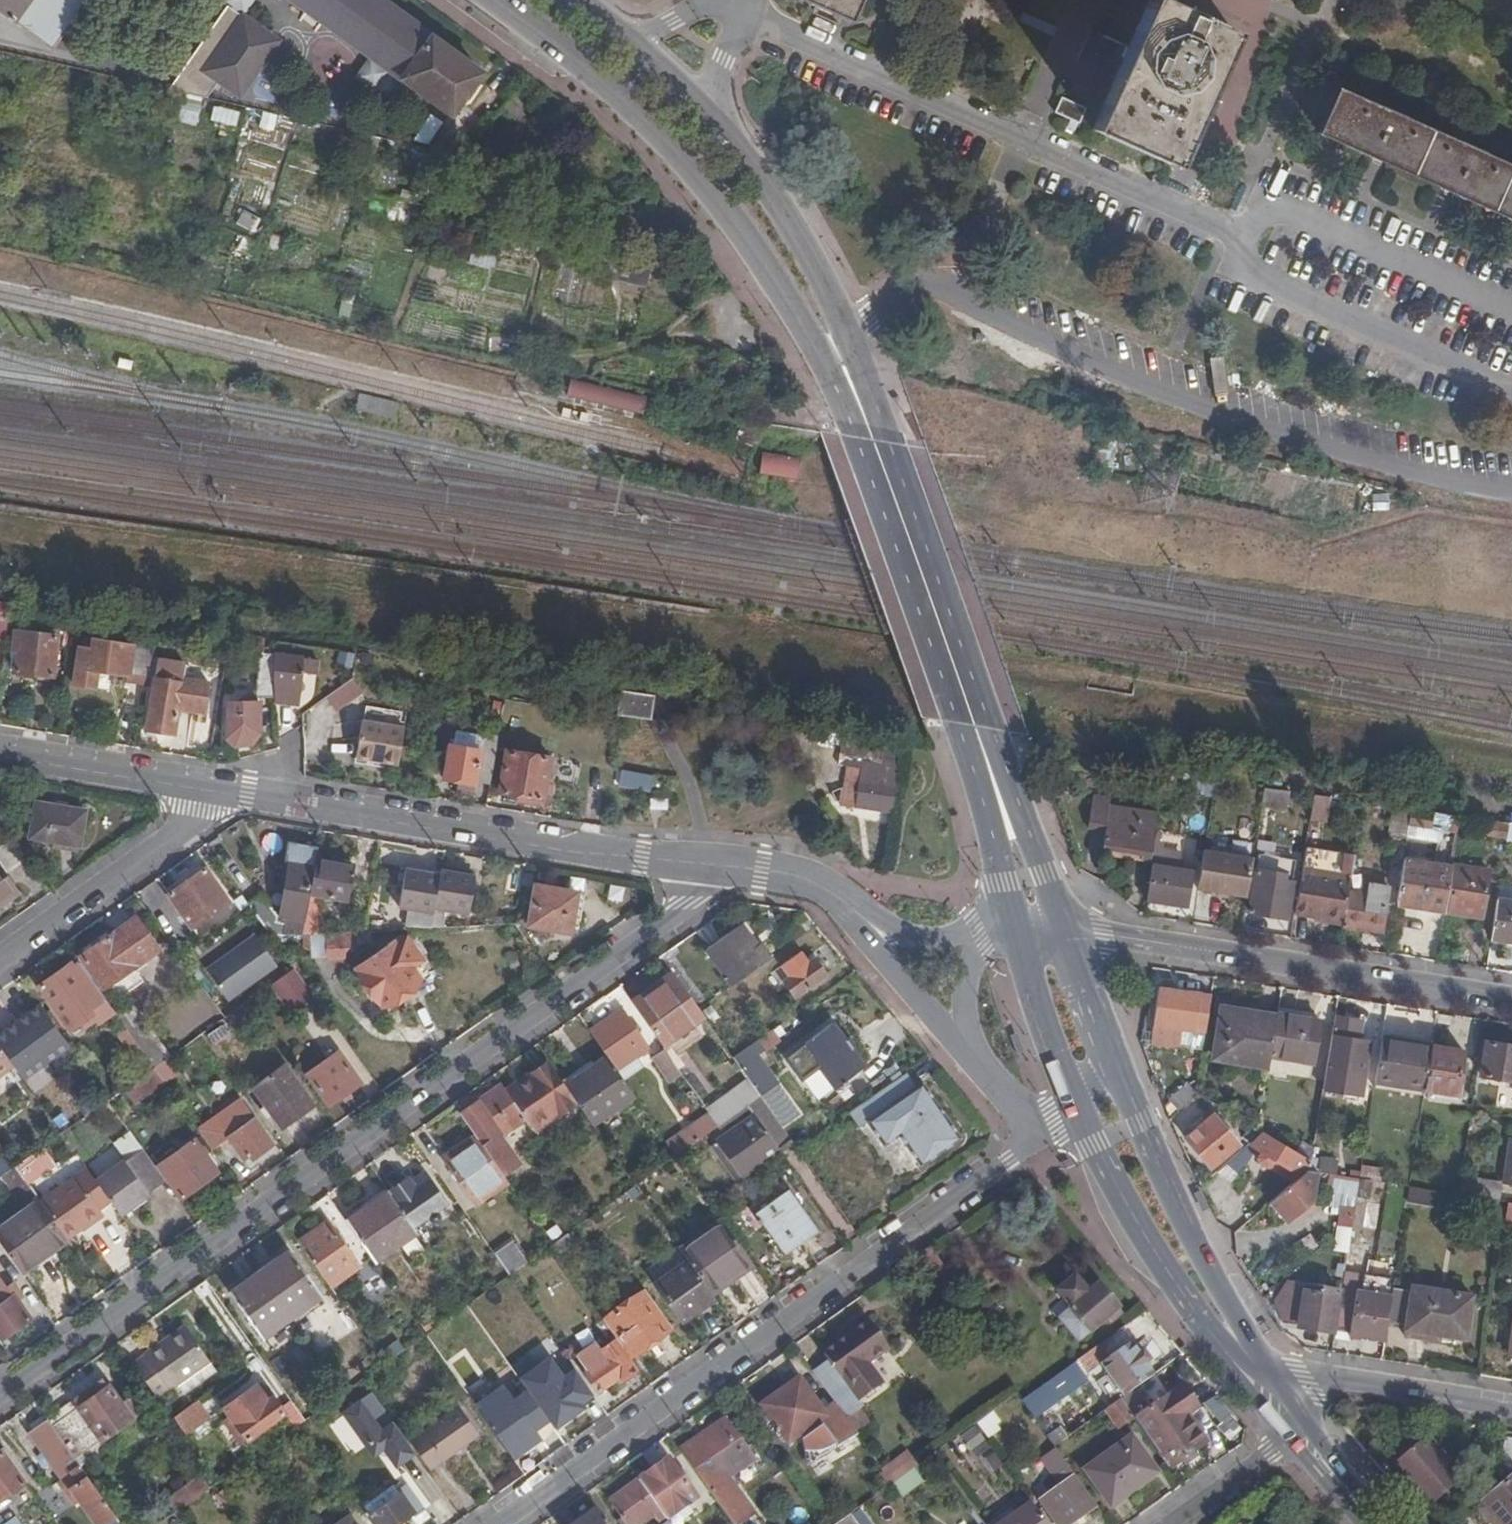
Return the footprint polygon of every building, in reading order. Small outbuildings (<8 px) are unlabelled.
[(53,49),(87,0),(0,0),(0,13),(53,49)] [(427,98),(452,115),(482,73),(382,0),(291,0),(374,59),(427,98)] [(852,23),(862,0),(804,0),(852,23)] [(1151,0),(1148,0),(1126,47),(1114,76),(1091,129),(1174,167),(1233,36),(1151,0)] [(1233,36),(1235,31),(1164,0),(1151,0),(1233,36)] [(170,90),(207,98),(219,82),(240,96),(278,43),(227,7),(170,90)] [(1114,76),(1126,47),(1094,31),(1081,60),(1114,76)] [(418,111),(427,98),(374,59),(364,72),(418,111)] [(1231,70),(1191,134),(1226,155),(1265,91),(1231,70)] [(1337,88),(1317,134),(1511,221),(1511,165),(1337,88)] [(1060,93),(1053,114),(1067,119),(1075,98),(1060,93)] [(207,124),(233,131),(239,113),(213,105),(207,124)] [(196,109),(179,106),(176,122),(194,125),(196,109)] [(425,145),(439,122),(427,115),(413,138),(425,145)] [(251,232),(258,219),(240,210),(234,224),(251,232)] [(564,397),(641,416),(646,398),(569,379),(564,397)] [(394,404),(357,396),(353,413),(390,422),(394,404)] [(759,453),(757,475),(796,478),(798,457),(759,453)] [(11,620),(0,619),(0,638),(7,639),(11,620)] [(57,636),(15,631),(13,651),(18,652),(15,673),(52,677),(57,636)] [(127,681),(148,685),(154,650),(93,640),(91,651),(80,649),(74,684),(95,688),(98,671),(128,676),(127,681)] [(258,695),(274,696),(276,653),(259,651),(258,695)] [(299,676),(302,656),(276,653),(274,696),(274,706),(295,708),(299,676)] [(302,656),(299,676),(309,677),(312,657),(302,656)] [(353,679),(323,696),(332,712),(363,695),(353,679)] [(207,684),(186,680),(185,684),(157,680),(148,730),(174,735),(178,711),(202,715),(207,684)] [(620,691),(617,715),(650,720),(653,695),(620,691)] [(259,703),(229,703),(229,740),(258,740),(259,703)] [(359,723),(354,760),(396,766),(401,728),(359,723)] [(809,726),(806,750),(833,754),(836,729),(822,728),(809,726)] [(836,729),(833,754),(900,765),(903,737),(836,729)] [(479,738),(476,753),(493,756),(495,749),(496,741),(479,738)] [(474,782),(488,785),(493,756),(476,753),(446,748),(441,780),(450,782),(473,786),(474,782)] [(541,807),(551,759),(505,751),(498,794),(523,798),(522,803),(541,807)] [(900,765),(833,754),(832,764),(842,765),(837,810),(858,813),(858,805),(894,809),(899,770),(900,765)] [(654,792),(657,778),(628,772),(625,787),(654,792)] [(1190,792),(1210,795),(1211,782),(1192,779),(1190,791),(1190,792)] [(473,786),(450,782),(449,788),(472,792),(473,786)] [(1263,789),(1261,805),(1288,809),(1291,792),(1263,789)] [(1322,821),(1326,797),(1311,795),(1308,819),(1322,821)] [(1104,830),(1107,807),(1109,798),(1094,796),(1089,828),(1104,830)] [(653,800),(651,810),(669,813),(670,803),(653,800)] [(86,810),(37,801),(29,838),(78,847),(86,810)] [(892,818),(894,809),(858,805),(858,813),(892,818)] [(1408,808),(1392,806),(1388,836),(1404,838),(1407,823),(1408,808)] [(1100,854),(1150,861),(1151,848),(1156,813),(1107,807),(1104,830),(1100,854)] [(1429,811),(1408,808),(1407,823),(1427,826),(1429,811)] [(1460,815),(1429,811),(1427,826),(1457,830),(1460,815)] [(1507,822),(1488,819),(1486,834),(1505,836),(1507,822)] [(262,898),(248,906),(270,936),(302,935),(305,918),(315,860),(316,848),(289,844),(286,861),(291,863),(283,917),(287,917),(288,923),(277,923),(277,918),(262,898)] [(1149,865),(1153,866),(1174,869),(1176,854),(1166,853),(1161,849),(1151,848),(1150,861),(1149,865)] [(1201,850),(1196,888),(1247,896),(1253,858),(1201,850)] [(1259,855),(1250,911),(1287,917),(1294,861),(1259,855)] [(1451,865),(1401,858),(1395,904),(1444,911),(1451,865)] [(315,860),(305,918),(312,918),(317,896),(348,901),(354,867),(315,860)] [(1487,871),(1451,865),(1444,911),(1479,916),(1487,871)] [(1153,866),(1146,901),(1186,908),(1192,872),(1174,869),(1153,866)] [(19,894),(0,867),(0,907),(19,894)] [(204,871),(169,896),(192,928),(227,903),(204,871)] [(1300,871),(1293,914),(1343,921),(1348,891),(1350,878),(1300,871)] [(439,882),(404,876),(398,913),(407,915),(404,930),(430,929),(432,919),(433,914),(439,882)] [(1359,893),(1348,891),(1343,921),(1343,926),(1380,931),(1389,879),(1362,876),(1359,893)] [(432,919),(430,929),(443,929),(445,916),(468,919),(473,882),(439,878),(439,882),(433,914),(432,919)] [(576,894),(537,888),(530,926),(569,933),(576,894)] [(1496,898),(1490,938),(1511,941),(1511,900),(1496,898)] [(369,903),(365,932),(379,931),(383,905),(369,903)] [(136,920),(78,959),(82,965),(89,976),(101,992),(110,985),(118,997),(140,982),(131,970),(158,952),(136,920)] [(758,948),(763,946),(748,924),(743,927),(758,948)] [(733,987),(772,959),(763,946),(758,948),(743,927),(708,952),(733,987)] [(352,932),(312,935),(312,949),(328,950),(328,958),(343,958),(343,947),(353,947),(352,932)] [(254,936),(206,971),(227,1000),(275,966),(254,936)] [(382,1007),(419,981),(412,969),(422,962),(406,941),(397,946),(396,944),(356,970),(382,1007)] [(800,954),(784,966),(790,978),(786,981),(796,996),(824,976),(815,962),(808,966),(800,954)] [(81,981),(89,976),(82,965),(74,970),(81,981)] [(86,1029),(97,1021),(89,1010),(106,999),(101,992),(89,976),(81,981),(74,970),(70,966),(41,986),(72,1030),(82,1023),(86,1029)] [(270,987),(291,1017),(316,1000),(294,969),(270,987)] [(639,998),(632,1002),(634,1005),(675,977),(673,974),(639,998)] [(675,977),(634,1005),(662,1046),(703,1016),(699,1011),(675,977)] [(1173,991),(1159,991),(1155,1025),(1193,1029),(1197,995),(1183,993),(1184,985),(1173,983),(1173,991)] [(97,1021),(113,1010),(106,999),(89,1010),(97,1021)] [(0,1036),(0,1052),(13,1070),(23,1083),(70,1047),(42,1005),(0,1036)] [(127,1028),(155,1068),(168,1059),(129,1007),(118,1015),(127,1028)] [(1214,1058),(1268,1066),(1270,1057),(1277,1015),(1222,1007),(1214,1058)] [(623,1009),(590,1032),(607,1057),(617,1070),(648,1049),(623,1009)] [(1320,1015),(1277,1009),(1277,1013),(1319,1019),(1320,1015)] [(1319,1019),(1277,1013),(1277,1015),(1270,1057),(1313,1062),(1319,1019)] [(1362,1021),(1334,1017),(1331,1038),(1337,1039),(1332,1070),(1346,1072),(1344,1090),(1362,1093),(1368,1051),(1359,1050),(1362,1021)] [(222,1027),(209,1036),(216,1046),(229,1037),(222,1027)] [(832,1027),(807,1046),(836,1086),(862,1067),(832,1027)] [(146,1075),(154,1069),(155,1068),(127,1028),(117,1035),(146,1075)] [(1432,1047),(1382,1039),(1376,1082),(1426,1089),(1432,1047)] [(1486,1042),(1481,1074),(1511,1079),(1511,1046),(1486,1042)] [(1463,1052),(1432,1047),(1426,1089),(1456,1094),(1463,1052)] [(764,1075),(746,1049),(734,1058),(752,1084),(764,1075)] [(13,1070),(0,1052),(0,1079),(13,1070)] [(339,1054),(309,1075),(329,1104),(358,1083),(339,1054)] [(663,1055),(653,1061),(668,1084),(679,1077),(663,1055)] [(565,1086),(573,1099),(593,1126),(635,1097),(617,1070),(607,1057),(565,1086)] [(155,1068),(154,1069),(164,1084),(180,1072),(170,1058),(168,1059),(155,1068)] [(549,1062),(506,1093),(532,1129),(573,1099),(565,1086),(549,1062)] [(284,1067),(255,1089),(282,1126),(311,1106),(284,1067)] [(735,1067),(721,1076),(731,1092),(746,1082),(735,1067)] [(125,1090),(136,1104),(164,1084),(154,1069),(146,1075),(125,1090)] [(914,1087),(905,1073),(847,1114),(857,1128),(865,1122),(882,1147),(898,1136),(919,1167),(959,1138),(920,1082),(914,1087)] [(1172,1099),(1179,1109),(1196,1095),(1187,1086),(1172,1099)] [(499,1088),(461,1115),(475,1138),(502,1176),(518,1165),(501,1139),(524,1122),(499,1088)] [(761,1097),(749,1105),(754,1114),(719,1140),(743,1175),(792,1140),(761,1097)] [(238,1101),(199,1128),(213,1148),(229,1138),(244,1159),(248,1157),(251,1160),(268,1148),(266,1144),(267,1143),(268,1140),(238,1101)] [(790,1108),(783,1113),(782,1118),(786,1123),(789,1120),(798,1132),(816,1119),(807,1107),(790,1108)] [(669,1144),(677,1156),(718,1128),(710,1116),(669,1144)] [(1213,1116),(1187,1137),(1212,1167),(1238,1146),(1213,1116)] [(114,1128),(121,1139),(129,1133),(122,1123),(114,1128)] [(1262,1132),(1250,1143),(1256,1147),(1261,1151),(1258,1156),(1258,1161),(1268,1167),(1271,1166),(1275,1171),(1294,1183),(1308,1170),(1310,1170),(1311,1160),(1296,1152),(1262,1132)] [(476,1205),(507,1183),(502,1176),(475,1138),(445,1160),(476,1205)] [(1296,1152),(1311,1160),(1314,1147),(1303,1141),(1296,1152)] [(164,1183),(177,1201),(187,1194),(215,1174),(216,1173),(194,1143),(156,1170),(164,1183)] [(1250,1143),(1216,1173),(1230,1184),(1245,1164),(1256,1147),(1250,1143)] [(93,1176),(120,1160),(112,1147),(86,1163),(93,1176)] [(110,1203),(120,1216),(164,1183),(156,1170),(142,1151),(97,1184),(110,1203)] [(31,1156),(15,1167),(22,1178),(39,1166),(31,1156)] [(3,1176),(15,1167),(7,1157),(0,1162),(0,1178),(3,1176)] [(1319,1159),(1317,1171),(1318,1171),(1331,1173),(1337,1175),(1339,1162),(1319,1159)] [(1362,1166),(1360,1178),(1364,1179),(1380,1181),(1382,1169),(1362,1166)] [(15,1167),(3,1176),(25,1208),(37,1199),(22,1178),(15,1167)] [(1294,1183),(1272,1203),(1291,1221),(1314,1200),(1318,1171),(1317,1171),(1310,1170),(1308,1170),(1294,1183)] [(88,1172),(43,1205),(67,1240),(102,1215),(99,1210),(110,1203),(97,1184),(88,1172)] [(1331,1173),(1326,1203),(1355,1208),(1360,1178),(1337,1175),(1331,1173)] [(219,1180),(215,1174),(187,1194),(190,1200),(219,1180)] [(408,1179),(389,1193),(412,1227),(445,1205),(423,1174),(410,1183),(408,1179)] [(1461,1178),(1459,1194),(1498,1200),(1500,1184),(1461,1178)] [(1380,1181),(1364,1179),(1362,1197),(1379,1199),(1382,1182),(1380,1181)] [(1446,1192),(1410,1186),(1408,1200),(1444,1206),(1446,1192)] [(389,1193),(347,1222),(375,1262),(403,1244),(415,1235),(417,1234),(412,1227),(389,1193)] [(787,1194),(758,1215),(784,1250),(812,1230),(787,1194)] [(68,1241),(67,1240),(43,1205),(37,1199),(25,1208),(0,1226),(0,1245),(21,1275),(68,1241)] [(709,1293),(752,1262),(721,1219),(679,1249),(687,1262),(709,1293)] [(327,1224),(299,1243),(329,1287),(358,1267),(327,1224)] [(546,1240),(551,1247),(562,1239),(557,1232),(546,1240)] [(551,1247),(558,1257),(574,1244),(569,1234),(562,1239),(551,1247)] [(415,1235),(403,1244),(412,1258),(425,1249),(415,1235)] [(513,1243),(495,1255),(509,1276),(528,1263),(513,1243)] [(287,1255),(260,1273),(291,1319),(318,1299),(287,1255)] [(683,1320),(713,1298),(709,1293),(687,1262),(656,1283),(683,1320)] [(380,1302),(395,1292),(379,1269),(364,1279),(380,1302)] [(291,1319),(260,1273),(233,1293),(264,1338),(291,1319)] [(1344,1275),(1335,1327),(1350,1329),(1350,1333),(1385,1339),(1388,1320),(1394,1290),(1395,1282),(1344,1275)] [(1077,1278),(1047,1299),(1078,1341),(1118,1310),(1099,1287),(1090,1294),(1077,1278)] [(1285,1323),(1332,1330),(1339,1287),(1293,1280),(1276,1300),(1285,1323)] [(1394,1290),(1388,1320),(1406,1323),(1404,1334),(1438,1339),(1439,1334),(1466,1338),(1472,1296),(1413,1286),(1412,1293),(1394,1290)] [(642,1293),(606,1319),(632,1355),(667,1330),(642,1293)] [(29,1318),(23,1309),(27,1306),(18,1294),(0,1307),(0,1341),(29,1318)] [(34,1315),(27,1306),(23,1309),(29,1318),(34,1315)] [(828,1360),(810,1373),(835,1406),(845,1420),(862,1408),(857,1400),(879,1384),(866,1364),(885,1349),(867,1323),(824,1354),(828,1360)] [(974,1335),(989,1355),(997,1349),(982,1329),(974,1335)] [(182,1330),(133,1365),(157,1399),(176,1384),(206,1363),(182,1330)] [(594,1346),(580,1356),(590,1371),(586,1373),(599,1391),(619,1378),(621,1381),(633,1373),(612,1341),(598,1351),(594,1346)] [(1138,1387),(1152,1376),(1134,1350),(1106,1369),(1125,1395),(1138,1387)] [(537,1402),(555,1428),(597,1399),(575,1367),(565,1374),(550,1352),(518,1375),(537,1402)] [(206,1363),(176,1384),(185,1395),(214,1374),(206,1363)] [(1085,1379),(1075,1363),(1053,1379),(1064,1394),(1085,1379)] [(836,1447),(858,1437),(845,1420),(835,1406),(823,1414),(799,1379),(761,1406),(789,1441),(796,1435),(804,1454),(836,1447)] [(1053,1379),(1045,1385),(1055,1400),(1064,1394),(1053,1379)] [(103,1382),(47,1423),(49,1426),(77,1464),(102,1446),(100,1442),(137,1415),(128,1401),(121,1406),(103,1382)] [(266,1402),(271,1397),(261,1382),(255,1387),(266,1402)] [(284,1414),(271,1397),(266,1402),(255,1387),(224,1409),(233,1422),(236,1420),(249,1438),(284,1414)] [(1152,1407),(1138,1387),(1125,1395),(1120,1399),(1133,1417),(1135,1420),(1152,1407)] [(1135,1420),(1169,1469),(1205,1445),(1185,1416),(1193,1410),(1177,1389),(1152,1407),(1135,1420)] [(377,1475),(409,1460),(377,1392),(344,1407),(377,1475)] [(507,1407),(515,1417),(527,1409),(520,1398),(507,1407)] [(513,1459),(555,1428),(537,1402),(527,1409),(515,1417),(507,1423),(490,1399),(477,1408),(513,1459)] [(1133,1417),(1120,1399),(1105,1410),(1119,1427),(1133,1417)] [(1211,1399),(1201,1407),(1225,1433),(1235,1425),(1211,1399)] [(208,1431),(190,1405),(187,1408),(174,1417),(171,1419),(217,1483),(228,1475),(201,1436),(208,1431)] [(409,1444),(428,1470),(477,1434),(459,1408),(409,1444)] [(993,1413),(976,1424),(983,1434),(1000,1423),(993,1413)] [(1078,1415),(1047,1436),(1055,1447),(1085,1425),(1078,1415)] [(727,1419),(680,1452),(709,1492),(755,1459),(727,1419)] [(30,1439),(63,1483),(81,1469),(77,1464),(49,1426),(30,1439)] [(973,1426),(961,1435),(977,1457),(989,1448),(973,1426)] [(1130,1438),(1086,1470),(1111,1505),(1155,1472),(1130,1438)] [(1506,1438),(1502,1462),(1511,1464),(1511,1439),(1506,1438)] [(1420,1441),(1393,1465),(1430,1508),(1457,1483),(1420,1441)] [(270,1446),(260,1454),(265,1461),(276,1454),(270,1446)] [(808,1466),(836,1447),(804,1454),(808,1466)] [(891,1461),(903,1477),(912,1470),(917,1467),(905,1450),(891,1461)] [(0,1453),(0,1501),(23,1484),(1,1452),(0,1453)] [(985,1458),(993,1470),(1002,1464),(993,1452),(985,1458)] [(666,1460),(637,1480),(666,1520),(695,1500),(666,1460)] [(892,1485),(903,1477),(891,1461),(881,1467),(892,1485)] [(63,1483),(94,1523),(106,1523),(116,1516),(81,1469),(63,1483)] [(892,1485),(901,1497),(921,1482),(912,1470),(903,1477),(892,1485)] [(167,1499),(176,1513),(177,1512),(209,1490),(200,1476),(167,1499)] [(1096,1505),(1076,1477),(1043,1501),(1060,1523),(1069,1523),(1096,1505)] [(1482,1503),(1483,1505),(1500,1523),(1511,1523),(1511,1478),(1482,1503)] [(637,1480),(610,1500),(627,1523),(643,1523),(654,1517),(658,1523),(669,1523),(666,1520),(637,1480)] [(225,1488),(214,1495),(225,1510),(235,1503),(225,1488)] [(360,1508),(370,1523),(402,1523),(417,1515),(400,1489),(394,1493),(392,1489),(360,1508)] [(1032,1503),(1015,1515),(1002,1523),(1047,1523),(1032,1503)] [(1478,1510),(1490,1523),(1500,1523),(1483,1505),(1478,1510)] [(852,1513),(860,1523),(875,1523),(862,1506),(852,1513)] [(1015,1515),(1010,1507),(985,1523),(1002,1523),(1015,1515)] [(596,1511),(577,1523),(605,1523),(596,1511)] [(837,1523),(860,1523),(852,1513),(837,1523)]
